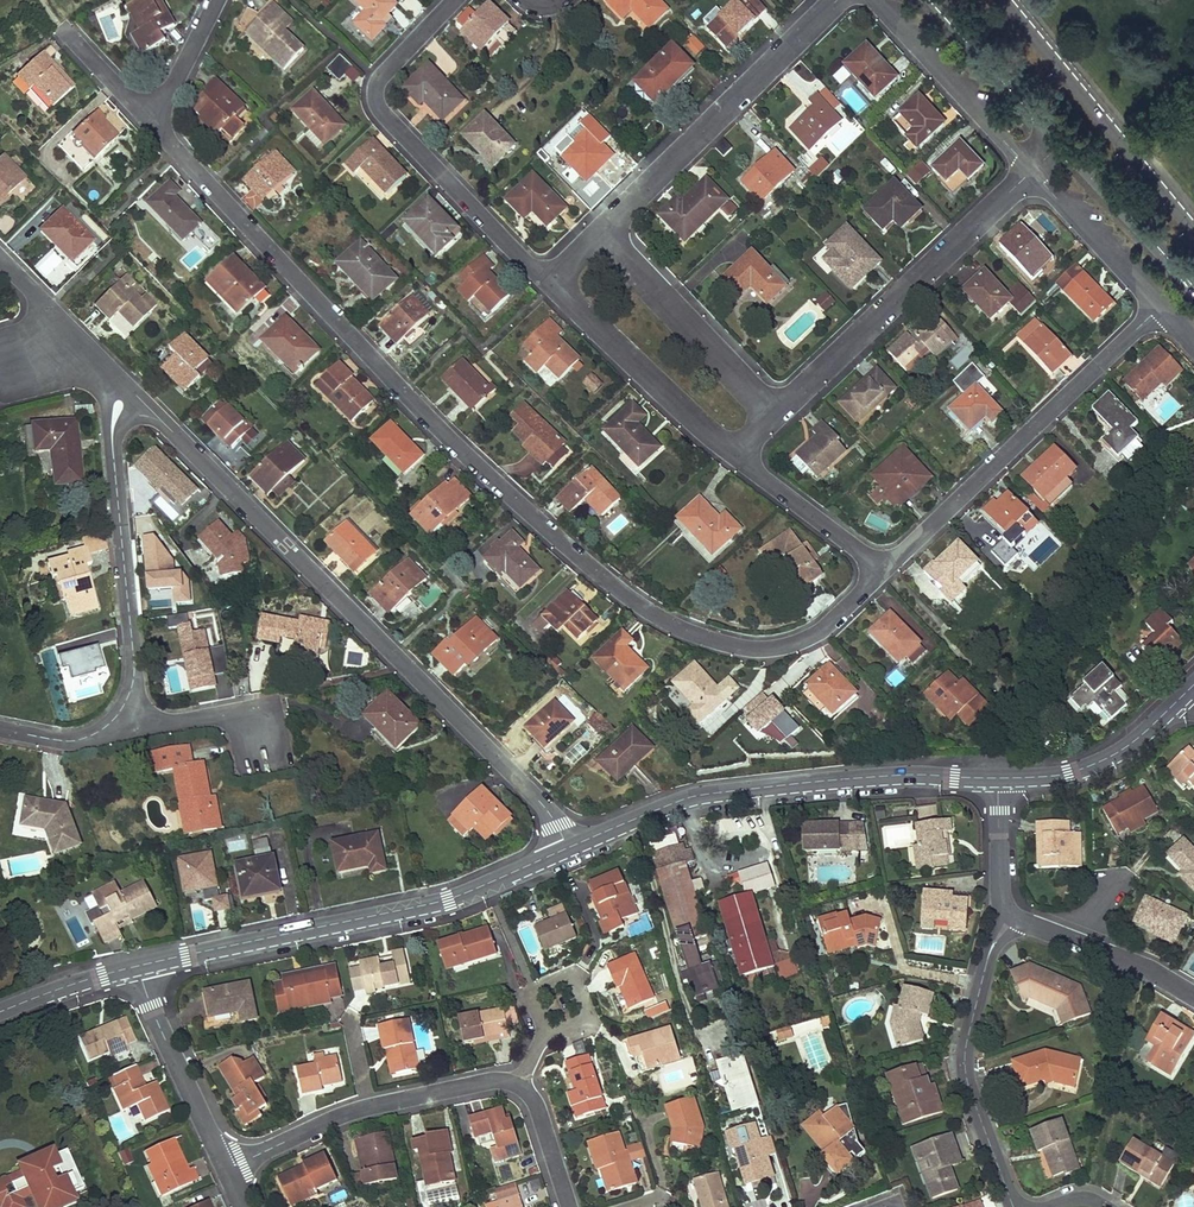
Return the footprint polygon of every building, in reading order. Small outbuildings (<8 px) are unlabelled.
[(134,4),(147,27),(142,30),(132,35),(143,55),(166,42),(161,34),(167,31),(175,26),(160,0),(141,0),(134,4)] [(367,11),(356,23),(373,41),(383,30),(378,24),(386,16),(397,5),(391,0),(356,0),(367,11)] [(607,1),(623,18),(633,8),(636,11),(634,12),(650,28),(668,10),(658,0),(608,0),(607,1)] [(704,21),(711,28),(709,30),(725,46),(740,31),(743,33),(759,17),(757,16),(764,10),(755,0),(739,0),(723,15),(717,8),(704,21)] [(248,8),(240,25),(286,69),(304,50),(284,31),(292,23),(270,1),(259,13),(248,8)] [(134,4),(129,7),(142,30),(147,27),(134,4)] [(491,4),(489,7),(495,13),(497,10),(491,4)] [(465,29),(462,33),(483,53),(497,39),(504,46),(517,33),(509,25),(511,23),(497,10),(495,13),(489,7),(488,6),(477,17),(465,29)] [(469,10),(457,22),(465,29),(477,17),(469,10)] [(386,16),(378,24),(383,30),(391,21),(386,16)] [(167,31),(161,34),(166,42),(169,47),(174,44),(167,31)] [(740,31),(725,46),(727,48),(743,33),(740,31)] [(673,46),(636,82),(655,101),(692,66),(673,46)] [(867,46),(844,66),(875,99),(897,78),(867,46)] [(494,66),(502,77),(519,64),(511,53),(494,66)] [(42,54),(17,77),(31,90),(34,87),(53,108),(73,87),(58,71),(55,75),(45,64),(48,60),(42,54)] [(341,55),(328,69),(339,81),(352,68),(341,55)] [(48,60),(45,64),(55,75),(58,71),(48,60)] [(429,66),(405,89),(419,105),(426,99),(430,102),(427,104),(443,121),(462,103),(442,83),(444,81),(429,66)] [(843,66),(833,76),(841,85),(851,76),(843,66)] [(206,105),(197,114),(229,144),(245,127),(235,118),(245,108),(217,81),(206,93),(208,95),(202,101),(206,105)] [(34,87),(31,90),(49,111),(53,108),(34,87)] [(833,113),(840,106),(824,89),(817,96),(833,113)] [(314,92),(294,110),(326,144),(340,131),(323,111),(327,107),(314,92)] [(814,108),(791,129),(810,150),(841,122),(833,113),(817,96),(810,103),(814,108)] [(945,124),(920,97),(892,122),(917,149),(945,124)] [(327,107),(323,111),(340,131),(345,126),(327,107)] [(96,113),(72,136),(96,159),(117,138),(102,123),(104,121),(96,113)] [(486,116),(464,136),(480,153),(482,151),(494,165),(514,146),(486,116)] [(415,126),(425,133),(432,124),(423,117),(415,126)] [(568,137),(557,148),(562,154),(561,156),(583,179),(596,166),(599,168),(612,155),(587,129),(574,143),(568,137)] [(949,138),(936,150),(942,157),(955,145),(949,138)] [(724,140),(715,148),(724,156),(732,149),(724,140)] [(373,141),(347,164),(356,174),(363,168),(388,195),(407,177),(373,141)] [(961,142),(932,169),(952,191),(965,179),(968,182),(984,167),(961,142)] [(276,152),(248,179),(266,198),(295,171),(276,152)] [(755,172),(743,183),(761,202),(794,171),(776,152),(761,166),(763,168),(756,174),(755,172)] [(0,161),(0,204),(24,180),(3,158),(0,161)] [(830,166),(823,158),(817,164),(808,171),(816,179),(824,172),(830,166)] [(915,185),(929,172),(921,163),(907,176),(915,185)] [(596,166),(583,179),(586,182),(599,168),(596,166)] [(836,184),(845,180),(841,169),(831,173),(836,184)] [(533,175),(507,200),(522,216),(530,208),(534,212),(547,226),(565,208),(533,175)] [(727,200),(707,179),(683,202),(677,208),(672,204),(660,216),(669,225),(672,222),(687,238),(719,208),(729,218),(737,210),(727,200)] [(922,211),(894,183),(865,212),(884,232),(895,221),(900,216),(908,224),(922,211)] [(171,184),(150,206),(184,241),(201,224),(174,196),(179,192),(171,184)] [(683,202),(679,198),(672,204),(677,208),(683,202)] [(429,200),(409,220),(440,253),(453,241),(448,237),(456,229),(429,200)] [(530,208),(522,216),(526,220),(534,212),(530,208)] [(63,210),(44,229),(71,257),(74,260),(94,241),(63,210)] [(900,216),(895,221),(904,229),(908,224),(900,216)] [(409,220),(406,223),(437,256),(440,253),(409,220)] [(672,222),(669,225),(684,241),(687,238),(672,222)] [(1051,257),(1022,226),(1000,246),(1032,279),(1041,270),(1039,268),(1051,257)] [(848,228),(836,239),(841,244),(824,259),(850,288),(864,275),(865,277),(881,262),(848,228)] [(44,229),(41,232),(68,259),(71,257),(44,229)] [(456,229),(448,237),(453,241),(460,233),(456,229)] [(97,244),(94,241),(74,260),(78,263),(97,244)] [(358,245),(339,263),(356,283),(360,279),(377,297),(396,280),(366,245),(361,249),(358,245)] [(752,253),(723,280),(739,297),(754,284),(757,287),(755,289),(769,304),(785,288),(752,253)] [(466,283),(459,291),(470,302),(476,296),(492,313),(510,296),(488,273),(484,268),(490,263),(483,257),(466,272),(473,278),(466,283)] [(1053,259),(1051,257),(1039,268),(1041,270),(1053,259)] [(235,258),(209,283),(240,314),(266,289),(235,258)] [(490,263),(484,268),(488,273),(494,268),(490,263)] [(1099,291),(1074,265),(1057,282),(1095,322),(1113,305),(1102,294),(1099,296),(1097,293),(1099,291)] [(466,272),(461,277),(466,283),(473,278),(466,272)] [(1007,296),(984,272),(964,291),(991,319),(1009,302),(1022,316),(1037,302),(1020,284),(1007,296)] [(113,288),(97,303),(112,318),(119,311),(135,327),(158,305),(146,293),(140,299),(130,289),(136,283),(127,274),(120,281),(113,288)] [(107,282),(113,288),(120,281),(114,275),(107,282)] [(360,279),(356,283),(373,301),(377,297),(360,279)] [(418,292),(413,297),(430,315),(435,310),(418,292)] [(818,303),(826,312),(835,303),(827,295),(818,303)] [(476,296),(470,302),(486,319),(492,313),(476,296)] [(413,297),(383,324),(401,343),(430,315),(413,297)] [(97,303),(94,306),(109,321),(112,318),(97,303)] [(957,338),(939,317),(934,322),(931,319),(915,335),(917,337),(914,340),(909,334),(889,352),(906,371),(926,353),(923,350),(926,348),(935,357),(951,341),(952,342),(957,338)] [(1044,326),(1036,318),(1017,337),(1024,345),(1030,339),(1042,327),(1044,326)] [(287,319),(283,323),(298,338),(302,334),(287,319)] [(549,320),(530,338),(539,347),(532,354),(526,361),(539,374),(548,366),(561,379),(580,361),(557,338),(553,334),(558,329),(549,320)] [(283,323),(263,342),(295,375),(300,371),(302,373),(305,370),(303,368),(319,352),(302,334),(298,338),(283,323)] [(1030,339),(1024,345),(1049,372),(1069,353),(1044,326),(1042,327),(1030,339)] [(562,333),(558,329),(553,334),(557,338),(562,333)] [(186,336),(171,350),(177,356),(167,366),(189,390),(202,379),(200,377),(196,372),(208,360),(186,336)] [(530,338),(524,345),(532,354),(539,347),(530,338)] [(1180,369),(1161,349),(1145,364),(1149,368),(1145,371),(1142,367),(1125,383),(1142,402),(1162,383),(1164,385),(1180,369)] [(1072,357),(1069,353),(1049,372),(1052,376),(1072,357)] [(208,360),(196,372),(200,377),(213,364),(208,360)] [(462,361),(443,379),(462,399),(466,394),(478,407),(486,399),(481,395),(488,388),(462,361)] [(985,377),(972,363),(952,382),(965,396),(950,410),(966,427),(982,412),(986,418),(992,424),(1003,414),(977,385),(985,377)] [(329,380),(321,389),(331,400),(334,397),(355,419),(374,402),(352,379),(353,378),(340,364),(326,377),(329,380)] [(895,388),(878,369),(841,403),(859,421),(895,388)] [(1183,372),(1180,369),(1164,385),(1166,387),(1183,372)] [(603,385),(593,374),(585,382),(595,393),(603,385)] [(496,390),(491,385),(488,388),(481,395),(486,399),(496,390)] [(1138,423),(1109,392),(1092,409),(1114,430),(1103,441),(1119,458),(1122,456),(1137,441),(1140,438),(1131,429),(1138,423)] [(466,394),(462,399),(474,411),(478,407),(466,394)] [(334,397),(331,400),(352,422),(355,419),(334,397)] [(222,402),(204,419),(233,448),(245,437),(251,431),(222,402)] [(634,404),(606,431),(626,453),(620,459),(634,474),(660,448),(637,424),(645,417),(634,404)] [(76,417),(91,417),(91,405),(75,405),(76,417)] [(524,405),(513,417),(522,425),(515,433),(531,449),(534,446),(538,451),(536,453),(546,463),(561,448),(565,444),(524,405)] [(986,418),(982,412),(966,427),(970,433),(986,418)] [(75,422),(33,425),(36,451),(55,449),(56,455),(53,455),(56,486),(81,483),(78,453),(73,453),(72,441),(77,441),(75,422)] [(798,457),(792,463),(804,475),(810,470),(817,478),(846,451),(837,441),(840,439),(824,422),(813,432),(818,437),(797,456),(798,457)] [(390,426),(373,442),(388,457),(405,475),(423,457),(413,446),(411,448),(390,426)] [(251,431),(245,437),(251,442),(257,437),(251,431)] [(293,435),(290,437),(301,448),(303,445),(293,435)] [(1137,441),(1122,456),(1129,463),(1144,449),(1137,441)] [(286,442),(252,475),(271,495),(276,490),(287,480),(306,461),(286,442)] [(567,454),(561,448),(546,463),(552,469),(567,454)] [(1076,469),(1055,448),(1038,465),(1041,468),(1038,471),(1035,468),(1023,479),(1051,507),(1073,485),(1066,478),(1076,469)] [(156,449),(137,468),(177,509),(196,490),(156,449)] [(929,479),(903,451),(876,477),(884,486),(886,487),(881,492),(886,497),(888,499),(893,499),(895,498),(899,502),(902,504),(929,479)] [(388,457),(384,462),(401,479),(405,475),(388,457)] [(591,468),(561,497),(575,511),(588,499),(603,516),(621,499),(591,468)] [(271,495),(252,475),(249,478),(268,497),(271,495)] [(287,480),(276,490),(281,495),(292,485),(287,480)] [(446,485),(415,515),(435,534),(472,497),(455,481),(449,487),(446,485)] [(886,487),(884,486),(873,495),(880,503),(886,497),(881,492),(886,487)] [(1039,523),(1009,494),(998,504),(995,502),(985,512),(993,520),(995,518),(1000,523),(998,525),(1008,536),(1017,527),(1022,523),(1030,532),(1039,523)] [(893,499),(888,499),(895,506),(899,502),(895,498),(893,499)] [(701,499),(680,520),(714,555),(741,529),(732,519),(725,525),(720,519),(701,499)] [(726,513),(720,519),(725,525),(732,519),(726,513)] [(232,539),(218,523),(200,538),(210,548),(205,551),(218,564),(220,562),(223,577),(243,574),(251,572),(250,563),(246,541),(244,539),(238,544),(233,544),(230,541),(232,539)] [(347,523),(328,542),(353,568),(371,549),(347,523)] [(1043,528),(1039,523),(1030,532),(1022,523),(1017,527),(1030,540),(1043,528)] [(790,532),(761,552),(773,570),(781,564),(792,580),(800,592),(822,577),(790,532)] [(495,551),(486,560),(503,577),(507,573),(522,588),(539,572),(517,549),(523,542),(514,533),(502,544),(500,542),(492,549),(495,551)] [(232,539),(230,541),(233,544),(238,544),(244,539),(238,534),(232,539)] [(143,539),(149,593),(174,590),(175,604),(191,602),(189,580),(183,574),(174,574),(172,558),(157,537),(143,539)] [(978,564),(960,545),(943,561),(937,567),(934,564),(926,573),(946,595),(978,564)] [(70,558),(49,563),(52,578),(57,576),(63,600),(66,599),(71,615),(97,608),(90,581),(86,582),(85,577),(89,576),(86,565),(91,564),(87,549),(69,554),(70,558)] [(371,549),(353,568),(357,572),(376,553),(371,549)] [(408,559),(373,592),(394,612),(397,609),(402,614),(413,603),(408,598),(427,580),(408,559)] [(943,561),(940,559),(934,564),(937,567),(943,561)] [(781,564),(773,570),(784,585),(792,580),(781,564)] [(503,577),(500,580),(518,597),(524,590),(522,588),(507,573),(503,577)] [(373,592),(371,595),(391,615),(394,612),(373,592)] [(562,625),(579,641),(597,622),(569,593),(550,612),(556,619),(550,624),(557,631),(562,625)] [(713,608),(696,602),(690,618),(707,625),(713,608)] [(1173,623),(1162,611),(1147,625),(1157,636),(1143,650),(1159,667),(1184,644),(1168,628),(1173,623)] [(545,614),(538,622),(545,629),(550,624),(556,619),(550,612),(547,615),(545,614)] [(920,644),(891,614),(871,633),(900,663),(906,657),(913,664),(925,652),(919,645),(920,644)] [(300,624),(262,617),(258,640),(281,645),(282,638),(296,641),(293,659),(295,659),(318,664),(321,649),(326,650),(329,629),(314,626),(315,622),(301,619),(300,624)] [(447,642),(437,652),(460,674),(468,666),(483,651),(485,653),(498,640),(476,618),(456,639),(449,645),(447,642)] [(623,633),(595,661),(611,677),(614,674),(629,689),(648,671),(626,649),(632,642),(623,633)] [(215,684),(214,678),(230,675),(224,648),(207,652),(203,634),(185,638),(190,659),(187,659),(195,692),(210,689),(209,685),(215,684)] [(453,636),(447,642),(449,645),(456,639),(453,636)] [(105,667),(98,643),(59,654),(62,668),(68,666),(72,679),(96,672),(95,670),(105,667)] [(483,651),(468,666),(470,668),(485,653),(483,651)] [(437,652),(434,655),(456,678),(460,674),(437,652)] [(317,669),(318,664),(295,659),(294,665),(317,669)] [(695,665),(674,684),(696,707),(690,712),(701,723),(738,690),(730,680),(717,691),(713,687),(715,686),(695,665)] [(830,666),(808,687),(834,715),(856,694),(830,666)] [(1123,687),(1104,666),(1084,684),(1086,686),(1071,699),(1081,711),(1087,707),(1089,709),(1095,703),(1103,713),(1105,711),(1113,720),(1128,707),(1116,693),(1123,687)] [(887,677),(896,688),(905,680),(896,669),(887,677)] [(955,680),(948,672),(925,693),(938,707),(945,700),(960,716),(971,728),(990,710),(962,680),(956,685),(953,682),(955,680)] [(614,674),(611,677),(626,692),(629,689),(614,674)] [(834,715),(808,687),(802,693),(830,724),(837,718),(834,715)] [(752,715),(747,720),(759,734),(773,722),(787,738),(799,728),(773,697),(769,701),(762,693),(745,708),(752,715)] [(390,694),(366,717),(378,728),(398,748),(421,726),(390,694)] [(960,716),(945,700),(938,707),(953,722),(960,716)] [(555,702),(528,729),(537,738),(546,747),(573,721),(555,702)] [(609,725),(599,714),(593,721),(593,726),(598,726),(603,731),(609,725)] [(614,730),(609,725),(604,730),(609,735),(614,730)] [(378,728),(373,732),(396,756),(424,729),(421,726),(398,748),(378,728)] [(634,729),(599,762),(619,782),(654,749),(634,729)] [(537,738),(533,741),(543,751),(546,747),(537,738)] [(190,747),(154,754),(158,773),(177,769),(183,806),(187,806),(191,829),(205,826),(206,832),(218,829),(215,816),(220,815),(217,798),(212,799),(206,800),(204,790),(210,789),(205,763),(194,766),(190,747)] [(1171,767),(1188,784),(1190,783),(1193,787),(1193,754),(1189,749),(1171,767)] [(1171,767),(1165,772),(1183,789),(1188,784),(1171,767)] [(1121,800),(1103,810),(1117,835),(1129,828),(1143,820),(1158,812),(1144,787),(1129,796),(1130,798),(1123,803),(1121,800)] [(484,788),(450,821),(464,836),(469,830),(472,833),(476,828),(482,822),(495,834),(512,817),(484,788)] [(210,789),(204,790),(206,800),(212,799),(210,789)] [(53,803),(27,799),(25,813),(19,812),(16,814),(15,821),(18,824),(48,830),(57,853),(81,844),(69,813),(52,811),(53,803)] [(66,805),(53,803),(52,811),(69,813),(66,805)] [(183,806),(181,806),(186,835),(206,832),(205,826),(191,829),(187,806),(183,806)] [(955,820),(921,824),(923,844),(918,845),(920,866),(936,864),(936,869),(951,867),(950,857),(949,844),(946,844),(945,834),(953,833),(956,833),(955,820)] [(1143,820),(1129,828),(1131,833),(1145,825),(1143,820)] [(864,821),(803,824),(805,851),(869,849),(864,821)] [(482,822),(476,828),(489,841),(495,834),(482,822)] [(1050,822),(1037,822),(1039,868),(1042,868),(1042,857),(1045,856),(1044,834),(1051,833),(1050,822)] [(1069,822),(1050,822),(1051,833),(1044,834),(1045,856),(1042,857),(1042,868),(1059,868),(1058,864),(1067,863),(1068,867),(1081,867),(1081,833),(1069,833),(1069,822)] [(953,833),(945,834),(946,844),(949,844),(950,857),(955,856),(953,833)] [(379,835),(334,844),(340,873),(372,867),(373,873),(387,871),(379,835)] [(255,851),(270,848),(268,839),(253,842),(255,851)] [(1183,841),(1168,856),(1180,869),(1182,868),(1185,871),(1180,876),(1193,890),(1193,852),(1183,841)] [(713,954),(691,885),(685,865),(693,862),(689,850),(681,853),(679,847),(652,855),(665,899),(688,971),(681,974),(685,984),(689,982),(693,994),(704,991),(705,994),(709,992),(708,989),(718,986),(711,964),(703,967),(700,957),(713,954)] [(272,849),(257,852),(259,860),(274,857),(272,849)] [(212,853),(179,859),(184,887),(196,885),(197,891),(204,890),(206,901),(214,900),(220,899),(212,853)] [(274,859),(239,866),(246,899),(282,892),(274,859)] [(743,884),(747,896),(752,894),(775,887),(768,863),(739,872),(743,884)] [(619,871),(591,884),(600,905),(596,907),(603,921),(605,920),(612,934),(625,928),(622,921),(638,914),(619,871)] [(743,884),(739,872),(726,876),(730,888),(743,884)] [(116,884),(94,896),(106,918),(95,924),(106,943),(123,935),(117,924),(126,920),(125,918),(130,916),(132,920),(158,907),(145,882),(123,894),(116,884)] [(196,885),(184,887),(185,893),(197,891),(196,885)] [(939,892),(927,891),(926,900),(938,901),(939,892)] [(948,893),(939,892),(938,901),(926,900),(924,921),(936,922),(951,924),(951,931),(967,933),(970,901),(948,899),(948,893)] [(747,896),(719,904),(730,942),(733,951),(742,978),(775,968),(767,942),(752,894),(747,896)] [(233,896),(227,897),(228,898),(230,910),(236,909),(233,896)] [(220,899),(214,900),(216,912),(230,910),(228,898),(220,899)] [(1147,900),(1137,923),(1150,929),(1175,940),(1186,917),(1147,900)] [(563,906),(550,912),(554,921),(567,915),(563,906)] [(849,914),(838,917),(840,923),(828,927),(830,933),(824,935),(830,952),(857,944),(858,947),(859,949),(870,945),(877,947),(882,921),(866,917),(851,922),(849,914)] [(554,921),(536,929),(546,952),(577,938),(567,915),(554,921)] [(838,916),(820,921),(824,935),(830,933),(828,927),(840,923),(838,917),(838,916)] [(603,921),(599,923),(606,936),(612,934),(605,920),(603,921)] [(936,922),(924,921),(923,928),(935,929),(936,922)] [(1150,929),(1148,933),(1174,944),(1175,940),(1150,929)] [(488,930),(439,946),(444,961),(453,958),(456,967),(497,954),(488,930)] [(774,940),(767,942),(775,968),(793,962),(790,954),(778,952),(774,940)] [(830,952),(831,956),(858,947),(857,944),(830,952)] [(379,960),(360,964),(367,994),(376,992),(375,990),(374,984),(384,982),(385,988),(411,982),(404,952),(391,954),(394,966),(381,969),(379,960)] [(381,964),(393,962),(392,955),(380,956),(381,964)] [(635,956),(608,967),(617,988),(620,986),(624,985),(634,1008),(654,999),(635,956)] [(453,958),(444,961),(447,970),(456,967),(453,958)] [(718,962),(711,964),(718,986),(725,985),(718,962)] [(1030,965),(1010,973),(1012,978),(1024,974),(1031,977),(1035,968),(1030,965)] [(294,975),(283,977),(284,984),(275,986),(279,1005),(288,1003),(289,1007),(331,999),(342,996),(335,967),(322,969),(323,973),(304,978),(305,980),(296,982),(294,975)] [(1024,974),(1012,978),(1021,1000),(1027,997),(1037,1001),(1039,999),(1062,1009),(1068,1023),(1090,1015),(1079,987),(1035,968),(1031,977),(1024,974)] [(322,969),(294,975),(296,982),(305,980),(304,978),(323,973),(322,969)] [(384,982),(374,984),(375,990),(385,988),(384,982)] [(250,984),(206,994),(211,1018),(241,1012),(243,1022),(257,1019),(250,984)] [(624,985),(620,986),(630,1009),(634,1008),(624,985)] [(934,996),(905,989),(900,1009),(895,1008),(891,1026),(896,1041),(910,1037),(912,1045),(924,1041),(919,1025),(918,1025),(921,1015),(929,1017),(934,996)] [(288,1003),(279,1005),(281,1015),(332,1004),(331,999),(289,1007),(288,1003)] [(1039,999),(1037,1001),(1056,1010),(1063,1025),(1068,1023),(1062,1009),(1039,999)] [(504,1009),(460,1017),(465,1043),(475,1041),(499,1036),(500,1040),(510,1038),(504,1009)] [(1161,1017),(1149,1037),(1164,1045),(1152,1066),(1172,1078),(1191,1043),(1173,1032),(1177,1026),(1161,1017)] [(100,1030),(79,1038),(88,1060),(108,1052),(110,1057),(129,1049),(127,1044),(135,1041),(126,1019),(117,1023),(118,1027),(102,1034),(100,1030)] [(408,1021),(380,1026),(385,1050),(387,1050),(391,1049),(397,1075),(419,1070),(408,1021)] [(117,1023),(100,1030),(102,1034),(118,1027),(117,1023)] [(775,1032),(779,1042),(794,1037),(790,1026),(775,1032)] [(1173,1032),(1191,1043),(1193,1038),(1193,1036),(1177,1026),(1173,1032)] [(678,1053),(671,1029),(633,1041),(634,1043),(630,1045),(634,1060),(637,1059),(643,1057),(648,1071),(665,1066),(662,1058),(678,1053)] [(499,1036),(475,1041),(476,1045),(500,1040),(499,1036)] [(910,1037),(896,1041),(898,1049),(912,1045),(910,1037)] [(1149,1037),(1146,1042),(1156,1048),(1147,1063),(1152,1066),(1164,1045),(1149,1037)] [(575,1055),(585,1053),(583,1040),(573,1042),(575,1055)] [(391,1049),(387,1050),(393,1076),(397,1075),(391,1049)] [(154,1053),(134,1063),(135,1067),(156,1057),(154,1053)] [(678,1053),(662,1058),(665,1066),(681,1061),(678,1053)] [(1045,1054),(1013,1064),(1017,1078),(1021,1077),(1025,1089),(1047,1082),(1046,1079),(1051,1078),(1053,1084),(1075,1088),(1080,1063),(1045,1054)] [(743,1055),(719,1063),(735,1112),(759,1104),(743,1055)] [(338,1057),(326,1060),(326,1065),(316,1067),(298,1070),(303,1095),(324,1091),(323,1087),(322,1083),(342,1079),(338,1057)] [(589,1057),(567,1064),(570,1075),(573,1074),(579,1092),(576,1093),(569,1096),(577,1119),(606,1109),(589,1057)] [(643,1057),(637,1059),(642,1073),(648,1071),(643,1057)] [(233,1058),(219,1066),(234,1092),(240,1088),(243,1094),(238,1097),(233,1100),(239,1109),(244,1105),(251,1116),(259,1111),(267,1107),(254,1084),(265,1078),(253,1059),(243,1065),(242,1062),(233,1060),(233,1058)] [(924,1066),(917,1068),(921,1082),(928,1080),(924,1066)] [(135,1067),(109,1079),(124,1111),(138,1105),(146,1121),(168,1111),(157,1088),(148,1092),(145,1087),(135,1067)] [(905,1069),(901,1070),(905,1084),(892,1088),(901,1115),(905,1114),(908,1124),(943,1113),(937,1095),(933,1096),(930,1087),(928,1080),(921,1082),(917,1068),(906,1072),(905,1069)] [(901,1070),(889,1074),(892,1083),(891,1083),(892,1088),(905,1084),(901,1070)] [(573,1074),(570,1075),(576,1093),(579,1092),(573,1074)] [(155,1083),(145,1087),(148,1092),(157,1088),(155,1083)] [(240,1088),(234,1092),(238,1097),(243,1094),(240,1088)] [(694,1098),(667,1107),(675,1131),(673,1144),(699,1149),(703,1129),(694,1098)] [(239,1109),(236,1110),(245,1126),(262,1117),(259,1111),(251,1116),(244,1105),(239,1109)] [(856,1162),(867,1153),(859,1144),(856,1130),(857,1129),(854,1126),(848,1105),(839,1108),(825,1119),(821,1113),(803,1128),(826,1155),(823,1158),(840,1179),(858,1164),(856,1162)] [(503,1111),(476,1119),(470,1121),(476,1140),(493,1134),(498,1150),(501,1160),(521,1154),(511,1122),(507,1123),(505,1118),(503,1111)] [(1062,1123),(1031,1134),(1038,1155),(1043,1153),(1045,1152),(1048,1160),(1046,1160),(1053,1180),(1064,1175),(1065,1178),(1076,1174),(1072,1163),(1076,1161),(1062,1123)] [(775,1176),(768,1155),(776,1153),(771,1137),(762,1140),(757,1124),(727,1133),(732,1149),(735,1148),(746,1185),(775,1176)] [(447,1131),(426,1136),(427,1139),(413,1142),(415,1153),(421,1152),(427,1180),(440,1178),(441,1186),(455,1183),(451,1163),(448,1164),(447,1158),(450,1158),(449,1154),(452,1154),(447,1131)] [(388,1133),(364,1138),(366,1152),(370,1171),(366,1172),(363,1172),(367,1187),(398,1181),(388,1133)] [(619,1133),(589,1143),(598,1171),(601,1170),(607,1168),(614,1192),(637,1184),(630,1161),(632,1160),(629,1150),(625,1151),(619,1133)] [(953,1137),(923,1147),(936,1184),(927,1187),(932,1200),(959,1190),(951,1168),(957,1165),(952,1154),(958,1152),(953,1137)] [(174,1141),(148,1153),(153,1165),(149,1167),(156,1182),(163,1179),(169,1193),(197,1180),(193,1170),(188,1172),(180,1175),(177,1168),(184,1164),(174,1141)] [(1133,1142),(1120,1164),(1139,1176),(1142,1172),(1163,1185),(1174,1166),(1152,1154),(1133,1142)] [(1158,1144),(1152,1154),(1174,1166),(1179,1157),(1158,1144)] [(923,1147),(914,1150),(927,1187),(936,1184),(923,1147)] [(128,1148),(118,1152),(123,1165),(133,1161),(128,1148)] [(83,1188),(66,1149),(52,1155),(52,1154),(41,1159),(43,1162),(10,1177),(9,1176),(8,1177),(17,1198),(31,1192),(37,1206),(38,1206),(48,1203),(49,1205),(70,1196),(69,1193),(83,1188)] [(498,1150),(491,1151),(495,1162),(501,1160),(498,1150)] [(958,1152),(952,1154),(957,1165),(962,1163),(958,1152)] [(301,1169),(279,1179),(290,1201),(315,1189),(316,1191),(338,1181),(325,1155),(304,1165),(306,1170),(302,1172),(301,1169)] [(184,1164),(177,1168),(180,1175),(188,1172),(184,1164)] [(1120,1164),(1119,1167),(1138,1178),(1139,1176),(1120,1164)] [(607,1168),(601,1170),(609,1193),(614,1192),(607,1168)] [(1142,1172),(1139,1176),(1161,1188),(1163,1185),(1142,1172)] [(354,1188),(364,1186),(360,1173),(351,1175),(354,1188)] [(695,1180),(700,1195),(702,1194),(704,1199),(700,1199),(703,1206),(727,1206),(717,1173),(695,1180)] [(440,1178),(427,1180),(429,1188),(441,1186),(440,1178)] [(163,1179),(156,1182),(163,1196),(169,1193),(163,1179)] [(1,1204),(10,1201),(3,1185),(0,1186),(0,1206),(3,1206),(1,1204)] [(499,1201),(500,1206),(523,1206),(519,1194),(499,1201)] [(72,1200),(70,1196),(49,1205),(48,1203),(38,1206),(56,1206),(72,1200)]
